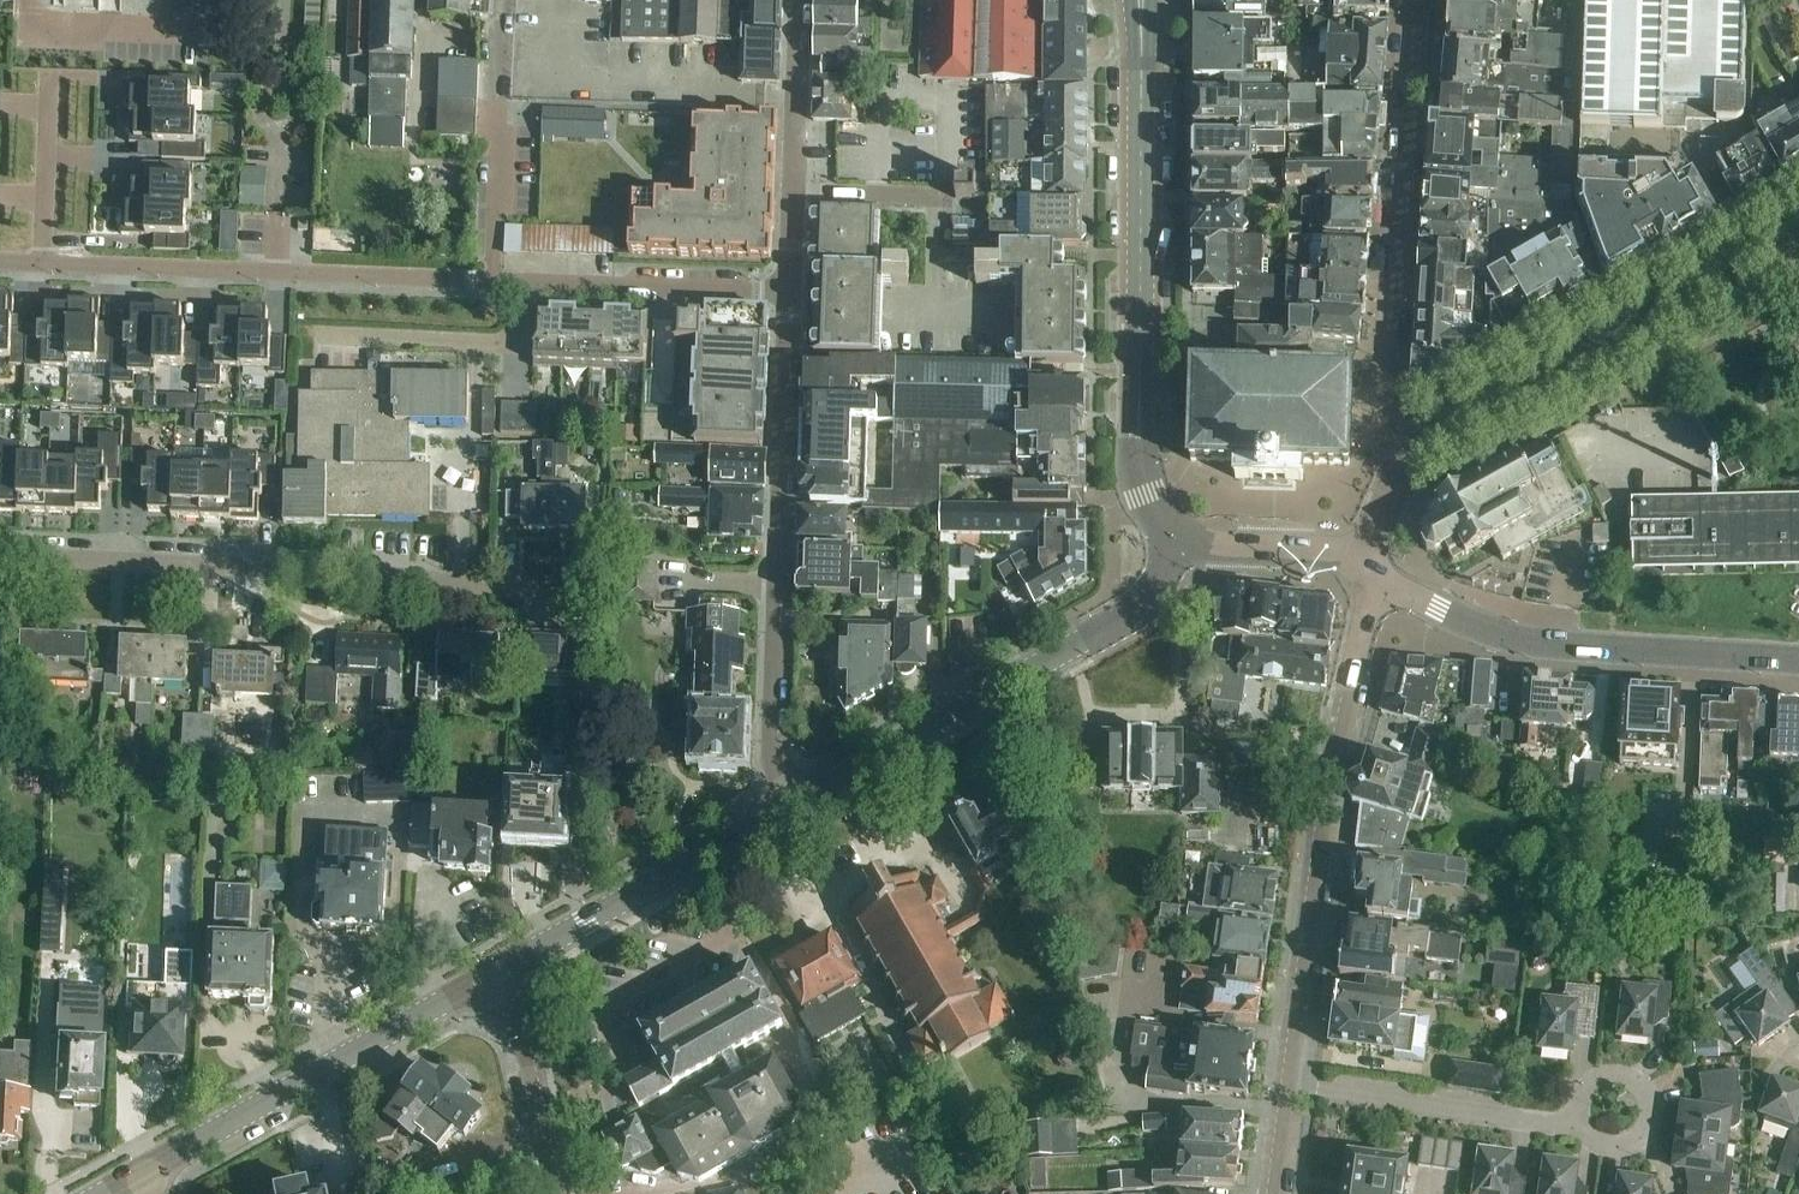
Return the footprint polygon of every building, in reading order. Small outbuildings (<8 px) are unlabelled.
[(373,0),(352,0),(351,60),(354,60),(353,88),(370,88),(373,0)] [(370,88),(371,88),(370,121),(406,122),(407,83),(412,83),(414,35),(415,0),(373,0),(370,88)] [(431,19),(469,21),(470,0),(432,0),(431,19)] [(659,43),(681,44),(682,44),(684,0),(623,0),(621,42),(630,42),(659,43)] [(682,44),(681,44),(681,45),(742,46),(743,24),(752,24),(754,0),(684,0),(682,44)] [(752,24),(743,24),(742,46),(741,83),(779,85),(783,0),(754,0),(752,24)] [(866,0),(866,12),(874,13),(874,1),(872,1),(866,0)] [(922,81),(987,82),(1043,84),(1044,0),(924,0),(922,81)] [(1046,90),(1087,90),(1088,0),(1047,0),(1046,90)] [(1227,17),(1227,10),(1232,10),(1232,9),(1247,9),(1247,17),(1262,17),(1262,0),(1196,0),(1196,16),(1227,17)] [(1299,8),(1306,8),(1306,9),(1333,9),(1333,0),(1299,0),(1299,8)] [(1315,23),(1357,23),(1357,13),(1389,14),(1391,0),(1333,0),(1333,9),(1306,9),(1307,22),(1315,23)] [(1447,50),(1497,55),(1496,68),(1573,77),(1575,43),(1552,42),(1552,35),(1538,34),(1540,0),(1450,0),(1447,50)] [(1610,129),(1687,132),(1687,123),(1707,123),(1737,124),(1739,124),(1741,123),(1742,122),(1743,121),(1744,119),(1744,118),(1744,117),(1748,0),(1586,0),(1581,129),(1610,129)] [(818,3),(817,32),(858,33),(858,22),(859,5),(818,3)] [(858,33),(817,32),(816,60),(856,62),(872,63),(872,52),(858,52),(858,38),(872,39),(873,23),(858,22),(858,33)] [(1195,80),(1215,80),(1215,93),(1272,94),(1272,76),(1254,76),(1254,46),(1272,46),(1272,23),(1196,22),(1195,80)] [(1576,40),(1577,22),(1566,22),(1565,39),(1576,40)] [(1324,136),(1349,136),(1349,131),(1380,132),(1382,107),(1381,107),(1381,105),(1380,105),(1380,95),(1383,95),(1388,30),(1386,30),(1386,31),(1357,29),(1358,23),(1357,23),(1315,23),(1314,33),(1331,33),(1331,74),(1324,74),(1324,92),(1331,92),(1328,96),(1324,96),(1285,96),(1285,135),(1324,136)] [(1785,34),(1798,59),(1798,30),(1798,27),(1785,34)] [(1447,50),(1443,93),(1502,99),(1574,103),(1575,77),(1573,77),(1496,68),(1497,55),(1447,50)] [(814,99),(814,122),(852,124),(853,81),(860,82),(861,63),(823,62),(822,79),(815,79),(814,99)] [(161,88),(128,87),(127,109),(132,109),(131,116),(198,118),(198,117),(191,117),(192,91),(201,91),(202,79),(161,78),(161,88)] [(991,201),(1082,201),(1085,201),(1085,167),(1087,167),(1087,90),(1046,90),(987,90),(987,188),(976,188),(976,177),(966,177),(966,176),(962,176),(962,177),(957,177),(957,200),(991,200),(991,201)] [(1443,93),(1441,121),(1502,125),(1502,126),(1519,127),(1553,129),(1573,131),(1574,103),(1502,99),(1443,93)] [(1241,135),(1285,135),(1285,96),(1195,95),(1195,127),(1241,127),(1241,135)] [(439,101),(438,139),(476,141),(478,102),(439,101)] [(1761,139),(1779,170),(1778,170),(1782,175),(1792,169),(1797,171),(1798,171),(1798,137),(1787,116),(1782,107),(1753,124),(1761,139)] [(1787,116),(1798,137),(1798,109),(1787,116)] [(606,113),(543,111),(542,138),(605,141),(606,113)] [(198,118),(131,116),(130,145),(163,146),(163,161),(206,163),(206,145),(197,145),(198,118)] [(633,195),(631,255),(680,258),(679,259),(703,260),(703,259),(766,261),(772,255),(773,228),(774,228),(775,202),(774,202),(777,120),(695,117),(693,197),(633,195)] [(1441,121),(1430,120),(1425,198),(1490,204),(1490,203),(1550,208),(1552,187),(1551,187),(1552,178),(1543,177),(1544,163),(1500,159),(1502,126),(1441,121)] [(1573,131),(1553,129),(1552,161),(1558,166),(1558,189),(1572,189),(1573,131)] [(1581,129),(1581,144),(1610,145),(1610,129),(1581,129)] [(1349,136),(1324,136),(1325,142),(1290,142),(1290,167),(1376,167),(1376,165),(1377,165),(1380,132),(1349,131),(1349,136)] [(1195,166),(1252,166),(1252,156),(1286,156),(1286,139),(1195,139),(1195,166)] [(1761,139),(1717,164),(1728,183),(1725,185),(1737,206),(1776,184),(1770,174),(1778,170),(1779,170),(1761,139)] [(1610,145),(1581,144),(1579,205),(1602,270),(1608,281),(1650,257),(1663,250),(1680,240),(1699,229),(1698,229),(1716,219),(1692,178),(1692,179),(1681,160),(1609,158),(1610,145)] [(128,206),(128,207),(192,210),(194,166),(163,165),(162,180),(154,179),(153,184),(134,183),(133,206),(128,206)] [(1194,200),(1248,200),(1248,185),(1284,185),(1284,168),(1195,167),(1194,200)] [(1288,203),(1373,205),(1376,171),(1287,169),(1288,203)] [(267,190),(267,170),(242,170),(241,189),(267,190)] [(1421,250),(1420,271),(1488,276),(1490,204),(1425,198),(1422,245),(1421,250)] [(954,248),(1001,248),(1087,248),(1087,233),(1082,228),(1082,201),(991,201),(991,225),(971,225),(971,221),(954,221),(954,248)] [(1488,276),(1487,322),(1488,345),(1492,345),(1497,342),(1498,343),(1537,322),(1532,313),(1557,298),(1562,306),(1591,290),(1572,258),(1573,257),(1575,258),(1577,258),(1578,258),(1580,257),(1582,256),(1583,255),(1584,254),(1585,253),(1585,251),(1586,250),(1586,248),(1585,247),(1585,246),(1586,245),(1571,203),(1571,202),(1550,208),(1490,203),(1490,204),(1488,276)] [(1372,228),(1373,205),(1304,204),(1303,220),(1312,220),(1311,236),(1326,238),(1366,238),(1367,228),(1372,228)] [(1194,238),(1244,239),(1244,206),(1194,206),(1194,238)] [(192,210),(128,207),(128,214),(123,214),(122,236),(155,237),(154,252),(190,254),(191,237),(186,237),(187,211),(192,211),(192,210)] [(221,211),(221,228),(238,227),(237,210),(221,211)] [(815,351),(815,355),(875,358),(878,286),(909,287),(910,263),(884,262),(884,263),(879,263),(881,212),(814,210),(814,214),(811,217),(811,223),(814,226),(813,254),(810,256),(809,263),(812,265),(812,269),(818,269),(818,272),(815,274),(814,281),(817,283),(816,300),(814,303),(813,309),(816,312),(815,340),(812,342),(812,349),(815,351)] [(520,255),(520,252),(521,228),(507,228),(506,255),(520,255)] [(520,252),(532,253),(533,229),(521,228),(520,252)] [(532,253),(544,253),(545,229),(533,229),(532,253)] [(544,253),(556,254),(556,230),(545,229),(544,253)] [(556,254),(567,254),(568,230),(556,230),(556,254)] [(567,254),(579,254),(580,230),(568,230),(567,254)] [(579,254),(591,255),(592,231),(580,230),(579,254)] [(591,255),(603,255),(603,231),(592,231),(591,255)] [(603,231),(603,255),(614,256),(615,232),(603,231)] [(1287,274),(1309,276),(1366,280),(1368,258),(1369,258),(1370,246),(1326,243),(1314,243),(1313,256),(1306,256),(1307,239),(1301,239),(1287,239),(1287,241),(1286,241),(1285,274),(1287,274)] [(1277,309),(1286,310),(1287,281),(1263,280),(1263,240),(1236,240),(1194,240),(1194,294),(1196,294),(1236,294),(1235,306),(1265,308),(1277,309)] [(1001,248),(1001,250),(1001,262),(977,262),(977,286),(1024,286),(1023,364),(1084,365),(1084,361),(1087,358),(1087,352),(1084,349),(1084,332),(1087,329),(1087,323),(1084,320),(1084,303),(1087,301),(1087,294),(1084,292),(1084,277),(1062,277),(1062,264),(1065,262),(1065,254),(1062,252),(1062,248),(1001,248)] [(1421,273),(1418,316),(1487,322),(1488,276),(1420,271),(1420,273),(1421,273)] [(1281,330),(1281,336),(1291,336),(1292,313),(1355,318),(1355,313),(1365,314),(1366,280),(1309,276),(1287,274),(1287,281),(1286,310),(1277,309),(1276,330),(1281,330)] [(27,331),(13,330),(13,306),(14,306),(14,302),(13,300),(12,298),(10,296),(9,294),(7,293),(5,292),(3,291),(0,290),(0,361),(11,361),(10,367),(25,367),(27,335),(27,331)] [(113,334),(99,333),(100,300),(78,299),(78,304),(71,304),(69,370),(70,370),(70,363),(112,365),(113,334)] [(69,370),(71,304),(43,303),(42,328),(40,327),(39,336),(27,335),(25,367),(25,369),(69,370)] [(1234,322),(1264,324),(1265,308),(1235,306),(1234,322)] [(158,307),(157,307),(157,312),(133,311),(133,331),(126,331),(126,339),(114,338),(114,334),(113,334),(112,365),(111,385),(134,386),(135,375),(155,376),(158,307)] [(182,308),(158,307),(155,376),(156,376),(156,366),(198,368),(200,337),(186,336),(186,328),(181,328),(182,308)] [(767,334),(768,311),(690,308),(690,317),(677,317),(673,408),(644,407),(643,443),(763,448),(764,425),(766,426),(767,401),(765,401),(765,392),(768,392),(769,367),(766,367),(766,358),(769,358),(770,334),(767,334)] [(1351,391),(1351,378),(1352,378),(1353,374),(1352,374),(1352,373),(1347,373),(1347,374),(1337,373),(1337,372),(1334,372),(1346,345),(1359,346),(1361,318),(1355,318),(1292,313),(1291,336),(1281,336),(1281,330),(1276,330),(1277,309),(1265,308),(1264,324),(1268,325),(1267,335),(1240,334),(1212,333),(1212,359),(1226,359),(1226,369),(1224,369),(1224,370),(1213,370),(1213,369),(1209,369),(1209,370),(1198,369),(1198,368),(1195,368),(1195,369),(1194,369),(1193,373),(1194,373),(1194,387),(1193,387),(1193,391),(1194,391),(1193,405),(1192,405),(1192,408),(1193,408),(1193,422),(1192,422),(1192,426),(1193,426),(1192,440),(1191,440),(1191,444),(1192,444),(1192,453),(1192,458),(1191,458),(1191,461),(1192,462),(1192,463),(1195,463),(1195,462),(1207,462),(1206,463),(1210,463),(1210,462),(1221,462),(1221,463),(1225,464),(1225,463),(1236,463),(1236,464),(1237,464),(1236,477),(1236,480),(1296,482),(1303,482),(1303,479),(1304,466),(1304,465),(1315,465),(1315,466),(1319,466),(1319,465),(1330,466),(1330,467),(1334,467),(1334,466),(1344,466),(1344,467),(1349,467),(1349,466),(1350,466),(1350,462),(1349,462),(1349,449),(1350,449),(1350,444),(1349,444),(1350,431),(1351,431),(1351,427),(1350,427),(1350,413),(1351,413),(1351,409),(1350,409),(1351,396),(1352,396),(1352,391),(1351,391)] [(200,337),(198,368),(198,388),(221,389),(221,369),(242,369),(244,310),(243,310),(243,315),(220,314),(219,334),(213,334),(212,342),(200,342),(200,337)] [(268,311),(244,310),(242,369),(269,370),(269,375),(285,376),(287,340),(272,339),(273,331),(268,331),(268,311)] [(534,369),(562,370),(565,312),(552,312),(552,313),(536,313),(534,369)] [(562,370),(590,371),(592,313),(591,313),(591,315),(577,315),(578,313),(565,312),(562,370)] [(592,313),(590,371),(618,372),(618,366),(617,366),(620,314),(607,314),(607,316),(593,315),(593,314),(592,313)] [(632,315),(620,314),(617,366),(618,366),(646,367),(648,317),(632,317),(632,315)] [(1487,322),(1418,316),(1416,333),(1414,357),(1413,379),(1420,387),(1441,377),(1440,376),(1442,359),(1460,360),(1462,364),(1488,349),(1488,345),(1487,322)] [(381,363),(382,354),(368,354),(368,363),(381,363)] [(804,403),(805,403),(862,404),(862,403),(862,386),(895,386),(896,364),(832,363),(832,368),(807,368),(806,380),(805,380),(804,403)] [(942,470),(967,470),(1018,472),(1018,464),(1086,464),(1086,392),(1084,392),(1084,382),(1032,381),(1032,366),(896,364),(895,386),(894,403),(862,403),(862,404),(805,403),(804,420),(801,493),(811,493),(810,504),(863,505),(863,511),(940,513),(942,470)] [(469,378),(315,377),(315,397),(302,397),(302,439),(288,438),(287,477),(285,477),(285,525),(327,526),(327,517),(429,519),(429,470),(407,469),(408,424),(468,425),(469,378)] [(278,384),(277,393),(290,394),(290,385),(278,384)] [(484,393),(483,415),(495,415),(496,393),(484,393)] [(501,434),(516,435),(517,405),(502,404),(501,434)] [(517,405),(516,435),(536,436),(537,405),(517,405)] [(1710,411),(1710,410),(1697,417),(1695,418),(1731,482),(1739,477),(1745,474),(1710,411)] [(52,416),(42,415),(41,430),(51,431),(52,416)] [(62,416),(52,416),(51,431),(61,431),(62,416)] [(206,417),(196,417),(196,432),(205,432),(206,417)] [(216,417),(206,417),(205,432),(215,432),(216,417)] [(576,439),(587,439),(588,425),(577,425),(576,439)] [(588,425),(587,439),(598,440),(598,426),(588,425)] [(615,444),(638,445),(639,429),(616,428),(615,444)] [(99,457),(79,456),(77,515),(78,515),(78,510),(101,511),(102,491),(108,492),(109,483),(121,484),(123,437),(100,436),(99,457)] [(1423,545),(1427,553),(1435,555),(1446,549),(1454,563),(1466,557),(1466,558),(1493,543),(1503,560),(1502,560),(1502,561),(1503,561),(1504,562),(1585,517),(1582,513),(1559,473),(1562,471),(1547,444),(1519,459),(1519,458),(1515,460),(1516,461),(1510,464),(1509,463),(1507,465),(1508,465),(1502,469),(1501,468),(1499,469),(1499,470),(1493,474),(1492,473),(1490,474),(1491,475),(1484,479),(1484,478),(1481,479),(1482,480),(1476,483),(1475,482),(1473,484),(1474,484),(1468,488),(1467,487),(1465,488),(1464,487),(1462,489),(1456,492),(1453,493),(1453,494),(1447,497),(1444,498),(1444,499),(1439,502),(1439,501),(1436,503),(1438,507),(1426,513),(1430,520),(1420,525),(1426,536),(1425,537),(1423,545)] [(0,448),(0,512),(19,513),(21,449),(0,448)] [(548,469),(558,469),(558,448),(548,448),(548,469)] [(558,448),(558,469),(569,469),(569,448),(558,448)] [(583,448),(582,457),(596,458),(597,449),(583,448)] [(712,451),(657,448),(656,467),(711,470),(711,486),(765,488),(766,454),(762,453),(712,451)] [(22,449),(21,449),(19,513),(48,514),(50,461),(22,460),(22,449)] [(612,450),(612,463),(626,464),(626,450),(612,450)] [(152,454),(132,453),(131,484),(143,484),(143,493),(150,493),(149,513),(172,514),(172,519),(173,519),(175,460),(152,459),(152,454)] [(78,462),(50,461),(48,514),(77,515),(79,456),(78,456),(78,462)] [(232,468),(204,467),(202,520),(231,521),(233,457),(232,457),(232,468)] [(276,458),(233,457),(231,521),(235,521),(238,521),(259,522),(260,497),(263,497),(263,489),(275,490),(276,458)] [(177,460),(175,460),(173,519),(202,520),(204,467),(177,466),(177,460)] [(1077,508),(1077,509),(1086,509),(1086,464),(1018,464),(1018,472),(967,470),(967,480),(1033,482),(1033,489),(1015,488),(1014,508),(1077,508)] [(524,530),(555,531),(556,482),(542,482),(542,492),(524,492),(524,494),(507,494),(506,520),(524,521),(524,530)] [(556,482),(555,531),(585,531),(586,492),(570,492),(570,483),(556,482)] [(1593,493),(1601,508),(1612,502),(1604,487),(1593,493)] [(710,540),(763,542),(765,495),(661,491),(660,509),(687,510),(690,514),(701,515),(705,511),(711,511),(710,540)] [(1739,506),(1630,508),(1632,568),(1798,565),(1798,505),(1739,506)] [(1077,526),(1077,509),(1014,509),(988,509),(988,508),(941,507),(940,535),(1047,536),(1046,557),(1031,557),(1025,560),(1022,556),(997,570),(1007,587),(1021,579),(1036,607),(1086,579),(1086,526),(1077,526)] [(827,540),(827,549),(827,550),(853,551),(853,549),(858,550),(858,542),(853,542),(853,536),(847,536),(847,529),(845,529),(845,513),(801,512),(800,539),(827,540)] [(1593,527),(1593,544),(1609,544),(1609,527),(1593,527)] [(863,603),(893,604),(898,604),(898,578),(898,574),(880,574),(880,571),(863,571),(864,551),(853,551),(827,550),(827,549),(799,548),(799,565),(805,572),(805,577),(798,583),(798,596),(844,597),(843,604),(863,604),(863,603)] [(622,602),(655,603),(656,558),(624,556),(622,602)] [(893,604),(893,627),(895,627),(897,627),(897,667),(897,669),(897,670),(898,672),(899,674),(901,675),(902,676),(904,677),(906,677),(908,677),(909,677),(912,676),(913,675),(914,674),(915,673),(916,671),(917,669),(917,668),(926,668),(926,625),(913,625),(914,579),(898,578),(898,604),(893,604)] [(1217,637),(1233,639),(1258,643),(1258,637),(1251,636),(1255,594),(1230,590),(1214,600),(1217,637)] [(1279,597),(1255,594),(1251,636),(1258,637),(1258,643),(1296,647),(1298,634),(1291,633),(1292,625),(1276,623),(1279,597)] [(1330,603),(1279,597),(1276,623),(1292,625),(1291,633),(1298,634),(1296,647),(1330,651),(1333,629),(1335,612),(1330,603)] [(738,640),(739,615),(688,613),(687,655),(698,655),(694,763),(745,765),(747,710),(731,710),(733,672),(743,673),(744,640),(738,640)] [(895,627),(893,627),(843,626),(841,703),(846,713),(893,687),(895,627)] [(466,634),(466,631),(440,630),(438,668),(418,667),(417,701),(437,702),(439,675),(472,677),(472,686),(498,688),(500,636),(466,634)] [(527,633),(525,673),(566,675),(568,635),(527,633)] [(21,703),(43,704),(44,683),(90,686),(92,655),(87,654),(87,640),(24,637),(21,703)] [(336,707),(338,675),(377,677),(375,710),(398,711),(401,642),(339,638),(337,671),(308,670),(306,706),(336,707)] [(1258,643),(1233,639),(1229,664),(1214,662),(1209,702),(1213,702),(1241,706),(1242,706),(1245,679),(1326,689),(1331,652),(1330,651),(1296,647),(1258,643)] [(154,683),(155,643),(124,642),(122,668),(107,667),(105,696),(121,697),(122,682),(142,683),(142,686),(137,686),(136,706),(139,706),(138,726),(151,727),(152,707),(153,707),(154,683)] [(187,645),(155,643),(154,683),(185,685),(185,675),(188,675),(188,671),(186,671),(187,645)] [(219,698),(222,699),(222,696),(273,699),(274,665),(284,665),(285,650),(258,648),(256,660),(217,658),(215,694),(219,694),(219,698)] [(1381,713),(1433,729),(1439,709),(1446,712),(1447,703),(1463,705),(1466,666),(1443,664),(1393,659),(1381,713)] [(1471,666),(1467,717),(1457,716),(1456,734),(1452,735),(1452,752),(1488,777),(1491,745),(1483,745),(1485,713),(1494,713),(1497,668),(1471,666)] [(1570,692),(1571,683),(1526,680),(1521,749),(1537,751),(1538,730),(1567,732),(1568,723),(1587,725),(1593,720),(1595,700),(1590,694),(1570,692)] [(1620,766),(1675,769),(1677,739),(1681,739),(1683,719),(1678,715),(1680,695),(1624,692),(1620,766)] [(1707,736),(1706,749),(1728,750),(1729,731),(1740,732),(1741,698),(1724,697),(1723,704),(1704,703),(1702,736),(1707,736)] [(1769,699),(1741,698),(1740,732),(1741,732),(1738,764),(1753,765),(1754,737),(1767,738),(1769,699)] [(1791,775),(1792,762),(1798,762),(1798,702),(1798,701),(1788,701),(1782,705),(1780,704),(1778,740),(1772,740),(1771,761),(1771,774),(1791,775)] [(1213,702),(1211,719),(1238,722),(1241,706),(1213,702)] [(183,753),(198,753),(200,718),(185,718),(183,753)] [(200,718),(198,753),(211,754),(213,719),(200,718)] [(1356,849),(1383,852),(1383,851),(1393,816),(1423,824),(1431,797),(1428,796),(1445,741),(1418,733),(1409,761),(1401,759),(1399,764),(1369,755),(1363,776),(1362,775),(1351,781),(1348,793),(1353,804),(1361,806),(1356,849)] [(1183,792),(1182,817),(1191,817),(1191,827),(1211,827),(1211,817),(1220,817),(1222,762),(1182,761),(1183,735),(1105,735),(1105,763),(1096,763),(1096,783),(1105,783),(1105,791),(1183,792)] [(1728,750),(1706,749),(1702,749),(1699,790),(1721,791),(1721,781),(1727,782),(1728,750)] [(532,787),(508,786),(506,842),(564,845),(568,758),(567,758),(567,761),(545,760),(543,787),(532,786),(532,787)] [(365,776),(366,805),(413,804),(412,775),(365,776)] [(444,865),(444,870),(469,872),(490,873),(492,841),(489,841),(491,811),(436,808),(436,809),(413,807),(409,848),(432,850),(431,864),(444,865)] [(920,1033),(909,1039),(926,1069),(943,1060),(944,1062),(949,1060),(951,1063),(992,1040),(988,1034),(1014,1019),(993,981),(985,986),(980,977),(972,982),(949,942),(983,922),(992,892),(985,880),(1005,869),(1010,879),(1016,875),(1028,897),(1050,885),(1026,841),(1037,835),(1034,828),(1027,832),(1014,810),(994,821),(990,814),(978,821),(975,814),(965,812),(956,817),(953,827),(978,870),(971,875),(981,893),(976,915),(944,933),(942,929),(947,927),(936,909),(949,901),(938,881),(920,891),(913,878),(891,891),(886,881),(868,892),(873,901),(851,914),(869,944),(864,947),(920,1033)] [(387,874),(386,874),(388,832),(325,828),(322,879),(321,879),(319,905),(314,909),(313,924),(318,929),(324,929),(324,930),(383,934),(387,874)] [(1766,867),(1797,868),(1798,842),(1767,841),(1766,867)] [(1279,877),(1249,873),(1251,860),(1217,855),(1215,868),(1210,867),(1203,911),(1273,920),(1279,877)] [(1358,898),(1371,900),(1369,917),(1421,923),(1424,903),(1411,902),(1413,887),(1401,885),(1402,877),(1425,880),(1424,884),(1453,888),(1455,875),(1457,875),(1459,859),(1447,857),(1447,860),(1404,855),(1403,869),(1360,864),(1360,867),(1354,866),(1352,885),(1357,885),(1357,888),(1359,889),(1358,898)] [(286,888),(287,858),(261,858),(260,887),(286,888)] [(63,868),(44,867),(39,954),(59,955),(63,868)] [(1602,891),(1616,893),(1618,881),(1603,880),(1602,891)] [(247,1010),(251,1014),(266,1014),(270,1011),(270,1004),(272,1004),(274,942),(250,941),(251,925),(253,889),(217,888),(215,924),(216,924),(216,940),(213,939),(211,999),(246,1001),(246,1003),(248,1003),(247,1010)] [(1600,902),(1618,905),(1619,895),(1601,893),(1600,902)] [(121,904),(121,923),(130,923),(131,904),(121,904)] [(1214,961),(1266,968),(1272,925),(1221,918),(1221,914),(1189,909),(1187,923),(1219,927),(1214,961)] [(1399,939),(1392,939),(1393,930),(1352,924),(1348,953),(1343,953),(1340,976),(1394,984),(1395,983),(1406,985),(1410,954),(1426,957),(1426,962),(1459,966),(1462,942),(1412,935),(1413,934),(1400,933),(1399,939)] [(795,946),(801,957),(781,968),(804,1009),(805,1009),(807,1014),(800,1018),(816,1046),(866,1017),(851,991),(859,986),(832,939),(812,950),(806,940),(795,946)] [(1073,941),(1080,983),(1117,977),(1122,948),(1073,941)] [(1522,945),(1492,942),(1489,966),(1519,969),(1522,945)] [(1742,1015),(1738,1018),(1759,1048),(1789,1027),(1785,1022),(1798,1015),(1798,1014),(1754,950),(1739,960),(1758,987),(1734,1004),(1742,1015)] [(133,1010),(132,1038),(126,1038),(125,1055),(157,1057),(157,1058),(158,1060),(159,1062),(159,1063),(162,1065),(163,1065),(165,1066),(167,1066),(169,1065),(170,1065),(171,1064),(173,1063),(174,1060),(175,1059),(175,1057),(177,1057),(177,1054),(184,1054),(184,1037),(178,1037),(179,1012),(189,1012),(192,956),(167,955),(165,989),(126,987),(125,1009),(133,1010)] [(1180,1013),(1208,1017),(1207,1018),(1258,1025),(1262,992),(1261,992),(1264,970),(1238,966),(1237,974),(1219,972),(1218,975),(1184,970),(1180,1013)] [(713,1104),(648,1141),(637,1121),(605,1138),(622,1170),(636,1162),(641,1173),(655,1176),(673,1166),(679,1178),(700,1184),(795,1130),(801,1110),(775,1064),(747,1079),(734,1056),(783,1028),(751,971),(642,1032),(660,1064),(625,1084),(639,1108),(674,1089),(722,1062),(736,1086),(711,1100),(713,1104)] [(1338,990),(1336,1011),(1336,1012),(1376,1017),(1377,1012),(1380,1012),(1381,1007),(1386,1007),(1389,987),(1389,986),(1368,983),(1367,994),(1338,990)] [(1619,1038),(1651,1042),(1654,1016),(1669,1018),(1672,986),(1647,983),(1641,987),(1640,992),(1625,991),(1619,1038)] [(1336,1012),(1330,1047),(1395,1056),(1412,1058),(1417,1023),(1400,1020),(1401,1016),(1403,999),(1405,989),(1389,987),(1386,1007),(1381,1007),(1380,1012),(1377,1012),(1376,1017),(1336,1012)] [(1566,995),(1561,1000),(1560,1005),(1545,1003),(1540,1051),(1572,1054),(1573,1044),(1579,1039),(1595,1041),(1600,991),(1567,987),(1566,995)] [(73,1100),(73,1108),(97,1109),(98,1097),(99,1097),(101,1044),(76,1043),(78,1011),(57,1009),(55,1050),(50,1050),(48,1075),(56,1076),(55,1099),(58,1099),(58,1100),(70,1101),(70,1100),(73,1100)] [(1190,1091),(1247,1099),(1255,1041),(1253,1041),(1136,1024),(1131,1058),(1133,1058),(1131,1069),(1149,1072),(1146,1091),(1189,1097),(1190,1091)] [(1697,1045),(1698,1060),(1720,1059),(1719,1043),(1697,1045)] [(5,1148),(8,1145),(10,1145),(11,1142),(20,1142),(21,1124),(17,1124),(17,1115),(27,1116),(30,1045),(13,1044),(13,1055),(0,1055),(0,1148),(5,1148)] [(1450,1089),(1502,1097),(1505,1073),(1453,1065),(1450,1089)] [(408,1093),(388,1119),(387,1114),(372,1118),(378,1144),(392,1140),(401,1129),(415,1139),(417,1136),(439,1154),(457,1131),(465,1137),(481,1117),(463,1104),(469,1096),(446,1079),(440,1086),(423,1072),(407,1092),(408,1093)] [(1684,1108),(1679,1140),(1726,1147),(1729,1131),(1734,1132),(1740,1127),(1743,1106),(1738,1072),(1700,1077),(1704,1111),(1684,1108)] [(1777,1174),(1794,1180),(1798,1165),(1798,1091),(1774,1082),(1761,1116),(1766,1118),(1764,1124),(1792,1134),(1777,1174)] [(1183,1148),(1240,1152),(1244,1120),(1223,1119),(1223,1113),(1214,1114),(1214,1118),(1185,1116),(1167,1117),(1143,1118),(1144,1133),(1184,1131),(1183,1148)] [(1023,1125),(1024,1159),(1055,1158),(1054,1124),(1023,1125)] [(1418,1167),(1461,1174),(1465,1145),(1423,1139),(1418,1167)] [(1679,1140),(1675,1170),(1685,1171),(1686,1170),(1691,1176),(1689,1193),(1730,1193),(1734,1166),(1730,1160),(1725,1160),(1726,1147),(1679,1140)] [(1111,1175),(1112,1193),(1154,1191),(1204,1190),(1204,1185),(1236,1187),(1240,1156),(1182,1153),(1180,1173),(1154,1173),(1111,1175)] [(1526,1186),(1509,1184),(1513,1158),(1481,1154),(1475,1193),(1525,1193),(1526,1186)] [(1409,1164),(1349,1156),(1344,1193),(1405,1193),(1409,1164)] [(1045,1161),(1030,1161),(1031,1176),(1046,1175),(1045,1161)] [(1574,1193),(1578,1167),(1546,1163),(1541,1193),(1582,1193),(1574,1193)] [(1652,1184),(1620,1179),(1618,1193),(1651,1193),(1652,1184)] [(381,1193),(407,1193),(405,1181),(380,1186),(381,1193)] [(308,1186),(278,1192),(279,1193),(310,1193),(308,1186)]
